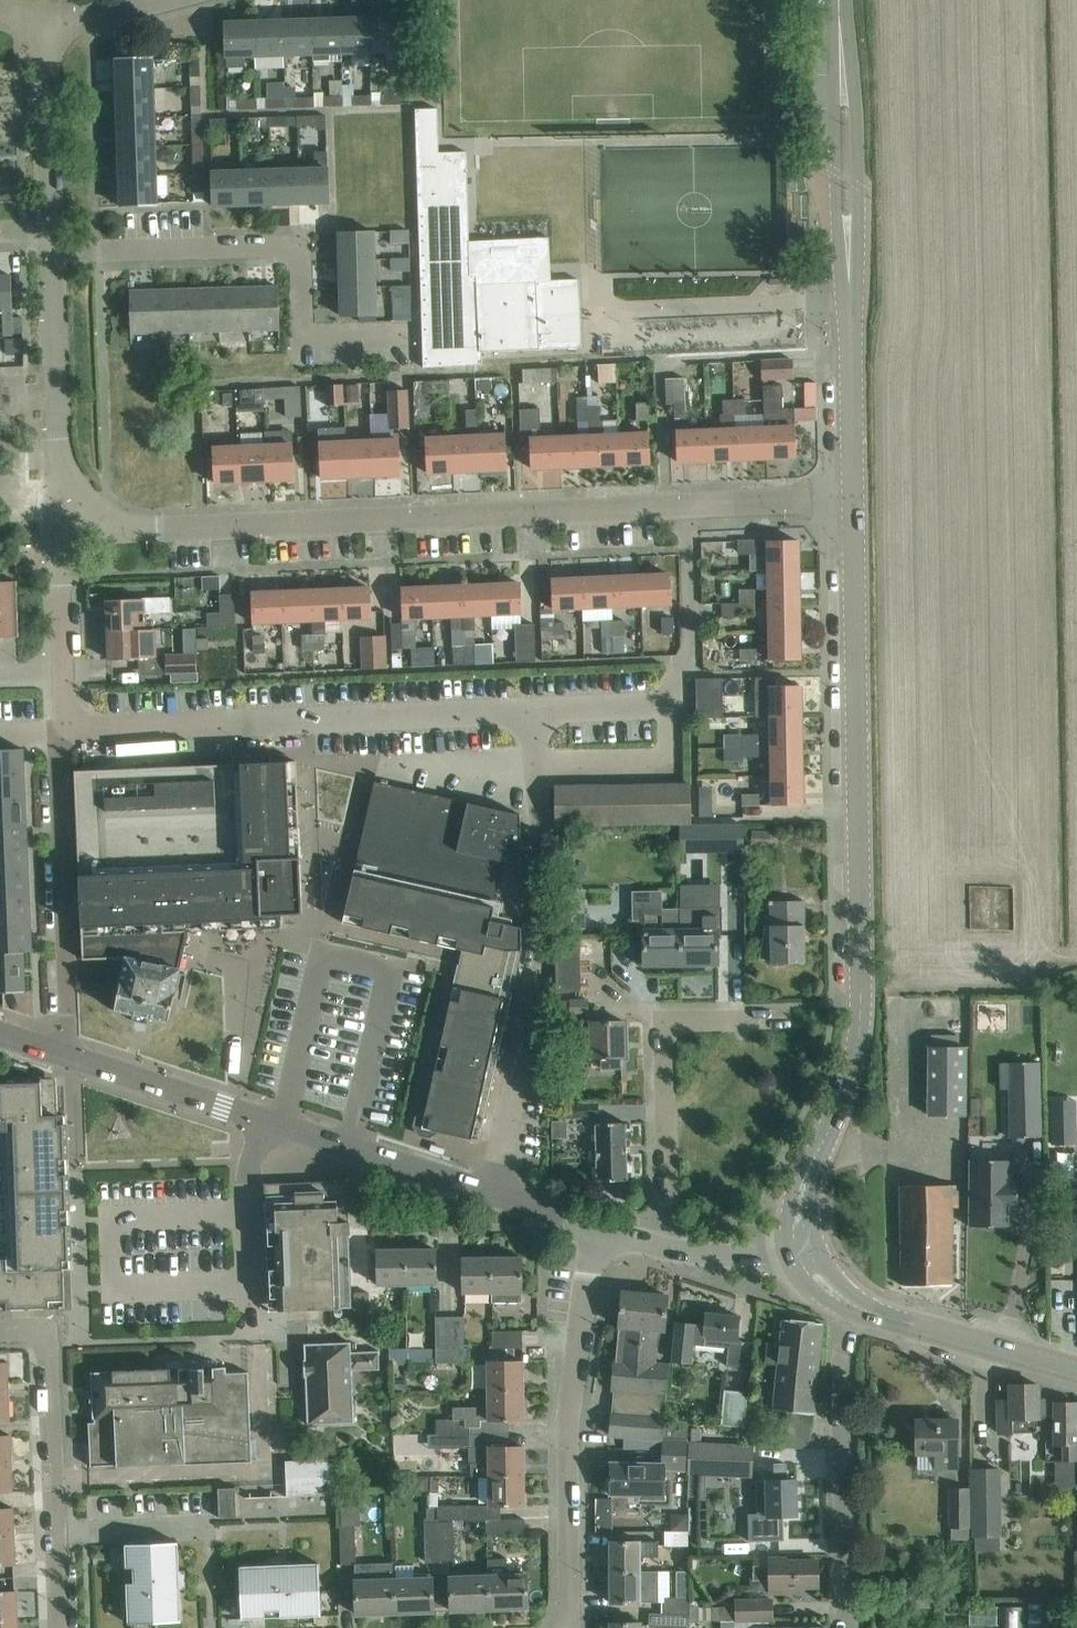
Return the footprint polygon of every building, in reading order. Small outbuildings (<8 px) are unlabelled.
[(386,52),(400,52),(398,17),(368,18),(369,53),(369,59),(386,58),(386,52)] [(340,54),(369,53),(368,18),(339,19),(340,54)] [(330,54),(340,54),(339,19),(312,20),(313,54),(313,61),(330,60),(330,54)] [(312,20),(282,21),(283,55),(313,54),(312,20)] [(255,22),(256,56),(283,55),(282,21),(255,22)] [(256,56),(255,22),(225,23),(227,63),(243,63),(243,57),(256,56)] [(198,58),(189,59),(189,78),(199,78),(198,58)] [(119,89),(152,88),(151,59),(118,60),(119,89)] [(350,71),(342,71),(342,83),(350,83),(350,71)] [(380,80),(371,80),(371,91),(380,91),(380,80)] [(152,88),(119,89),(120,118),(153,117),(162,117),(161,102),(152,102),(152,88)] [(190,106),(200,106),(199,88),(190,88),(190,106)] [(381,95),(381,105),(400,104),(400,95),(381,95)] [(352,96),(352,106),(371,105),(370,96),(352,96)] [(295,108),(313,107),(313,97),(295,98),(295,108)] [(324,107),(342,106),(342,97),(323,97),(324,107)] [(267,109),(285,108),(284,98),(267,99),(267,109)] [(238,100),(238,110),(257,109),(257,99),(238,100)] [(437,108),(415,109),(416,115),(419,222),(424,368),(482,364),(482,352),(582,347),(579,288),(579,279),(551,280),(536,281),(536,273),(530,267),(522,264),(514,263),(498,263),(490,266),(484,269),(479,262),(470,262),(469,241),(466,151),(439,152),(437,108)] [(154,146),(153,117),(120,118),(121,147),(154,146)] [(191,136),(201,136),(200,117),(191,117),(191,136)] [(268,128),(287,128),(286,117),(268,118),(268,128)] [(296,127),(315,127),(315,117),(296,117),(296,127)] [(240,129),(258,129),(257,118),(240,119),(240,129)] [(210,130),(229,130),(229,119),(210,120),(210,130)] [(192,164),(202,164),(201,145),(192,145),(192,164)] [(155,175),(154,146),(121,147),(122,176),(155,175)] [(313,153),(314,169),(299,170),(300,203),(329,202),(328,152),(313,153)] [(299,170),(270,171),(271,204),(300,203),(299,170)] [(271,204),(270,171),(241,172),(242,205),(271,204)] [(242,205),(241,172),(212,173),(213,206),(242,205)] [(193,193),(203,192),(202,174),(193,174),(193,193)] [(155,175),(122,176),(123,205),(156,204),(155,175)] [(203,192),(193,193),(193,202),(203,201),(203,192)] [(526,250),(525,204),(479,205),(480,251),(526,250)] [(391,244),(408,243),(408,231),(390,232),(391,244)] [(339,260),(375,259),(375,232),(339,233),(339,260)] [(375,259),(339,260),(340,288),(376,287),(375,259)] [(391,271),(409,271),(409,259),(391,259),(391,271)] [(3,328),(3,335),(14,334),(12,276),(0,276),(0,328),(3,328)] [(392,298),(410,297),(409,285),(392,286),(392,298)] [(249,287),(219,288),(220,331),(250,330),(249,287)] [(249,287),(250,330),(280,329),(279,287),(249,287)] [(376,287),(340,288),(341,316),(377,315),(376,287)] [(219,288),(189,289),(190,332),(220,331),(219,288)] [(189,289),(159,290),(161,333),(190,332),(189,289)] [(161,333),(159,290),(130,291),(131,334),(161,333)] [(763,379),(771,379),(793,378),(792,359),(762,361),(763,379)] [(525,384),(553,383),(552,367),(524,368),(525,384)] [(687,377),(668,378),(670,403),(676,403),(677,416),(689,415),(687,377)] [(725,400),(726,430),(706,431),(707,460),(737,459),(734,399),(733,379),(715,379),(716,400),(725,400)] [(492,381),(479,382),(479,391),(492,390),(492,381)] [(765,429),(766,458),(796,456),(794,409),(784,409),(783,385),(763,386),(765,429)] [(301,386),(264,389),(265,399),(285,398),(286,417),(302,416),(301,386)] [(327,388),(328,418),(344,417),(343,387),(327,388)] [(347,405),(357,404),(356,387),(346,387),(347,405)] [(241,405),(256,404),(255,389),(241,390),(241,405)] [(409,428),(408,412),(407,390),(389,391),(391,429),(409,428)] [(232,394),(223,394),(223,407),(232,407),(232,394)] [(598,396),(588,397),(588,399),(588,408),(599,407),(598,396)] [(418,416),(431,416),(430,397),(417,397),(418,416)] [(747,399),(734,399),(737,459),(766,458),(765,429),(748,429),(747,399)] [(648,404),(637,405),(637,423),(649,422),(648,404)] [(589,423),(599,423),(599,407),(588,408),(589,423)] [(588,408),(577,408),(578,423),(589,423),(588,408)] [(479,409),(469,409),(469,422),(479,422),(479,409)] [(561,467),(560,438),(541,438),(540,409),(520,410),(521,440),(530,440),(531,468),(561,467)] [(346,442),(346,439),(345,428),(319,429),(321,478),(347,477),(346,442)] [(707,460),(706,431),(676,433),(677,461),(707,460)] [(479,436),(481,470),(507,469),(506,435),(492,436),(492,432),(478,433),(479,436)] [(452,437),(453,437),(453,434),(440,434),(440,438),(426,438),(427,473),(454,472),(452,437)] [(649,434),(619,435),(620,464),(650,463),(649,434)] [(619,435),(589,436),(591,465),(620,464),(619,435)] [(479,436),(453,437),(452,437),(454,472),(481,470),(479,436)] [(591,465),(589,436),(560,438),(561,467),(591,465)] [(373,441),(374,475),(401,474),(399,440),(385,440),(385,437),(372,437),(373,441)] [(374,475),(373,441),(346,442),(347,477),(374,475)] [(266,446),(268,480),(294,479),(293,445),(279,445),(279,442),(265,442),(266,446)] [(239,447),(241,447),(241,444),(227,444),(227,448),(213,448),(214,482),(241,481),(239,447)] [(266,446),(241,447),(239,447),(241,481),(268,480),(266,446)] [(768,571),(798,570),(798,540),(717,542),(717,554),(739,553),(739,552),(753,552),(753,554),(768,554),(768,571)] [(798,570),(768,571),(769,600),(799,600),(798,570)] [(641,576),(642,605),(672,604),(671,574),(641,576)] [(203,590),(217,589),(217,575),(202,576),(203,590)] [(641,576),(611,577),(612,606),(642,605),(641,576)] [(611,577),(581,579),(583,608),(612,606),(611,577)] [(583,608),(581,579),(551,580),(553,609),(583,608)] [(19,637),(17,581),(0,582),(0,637),(19,637)] [(491,585),(492,614),(522,613),(521,583),(491,585)] [(491,585),(461,586),(464,645),(475,644),(474,631),(475,631),(475,615),(492,614),(491,585)] [(461,586),(432,588),(433,617),(451,616),(452,633),(453,646),(464,645),(461,586)] [(341,590),(342,619),(372,617),(371,588),(341,590)] [(402,589),(403,623),(392,624),(393,648),(410,648),(416,647),(414,617),(433,617),(432,588),(402,589)] [(742,589),(742,601),(757,601),(757,589),(742,589)] [(342,619),(341,590),(311,591),(312,620),(313,635),(314,651),(325,650),(325,634),(328,634),(327,619),(342,619)] [(312,620),(311,591),(281,592),(283,621),(312,620)] [(283,621),(281,592),(252,593),(253,623),(283,621)] [(220,595),(221,612),(207,613),(208,627),(235,626),(234,594),(220,595)] [(109,630),(145,630),(144,612),(170,611),(170,598),(108,600),(109,630)] [(799,630),(799,600),(769,600),(769,630),(799,630)] [(757,611),(757,601),(742,601),(742,603),(742,611),(757,611)] [(742,603),(726,603),(726,616),(742,616),(742,611),(742,603)] [(673,618),(661,618),(662,633),(644,634),(645,655),(674,654),(673,618)] [(615,649),(614,620),(604,620),(605,652),(615,652),(615,649)] [(623,620),(614,620),(615,649),(624,649),(623,620)] [(554,639),(565,638),(565,623),(554,623),(554,639)] [(517,662),(536,661),(535,624),(515,625),(517,662)] [(194,628),(184,628),(184,642),(195,642),(194,628)] [(151,629),(145,630),(109,630),(110,660),(152,659),(152,646),(151,629)] [(799,630),(769,630),(770,660),(800,659),(799,630)] [(314,651),(313,635),(299,635),(299,651),(314,651)] [(361,637),(363,669),(387,668),(385,636),(361,637)] [(264,637),(253,637),(254,650),(265,650),(264,637)] [(197,639),(197,650),(209,650),(209,638),(197,639)] [(475,644),(464,645),(465,664),(475,664),(475,644)] [(411,665),(435,664),(434,647),(416,647),(410,648),(411,665)] [(759,648),(742,648),(742,661),(759,661),(759,648)] [(197,655),(166,655),(166,673),(197,672),(197,655)] [(800,685),(776,686),(776,677),(755,677),(756,700),(771,700),(772,717),(801,716),(800,685)] [(723,717),(722,678),(696,678),(696,718),(723,717)] [(772,717),(772,733),(734,733),(734,746),(746,745),(746,746),(772,746),(801,746),(801,716),(772,717)] [(772,746),(746,746),(746,748),(726,748),(726,760),(745,760),(745,757),(772,757),(773,776),(802,776),(801,746),(772,746)] [(24,775),(23,749),(0,750),(0,776),(24,775)] [(296,761),(75,771),(83,959),(126,958),(180,969),(189,931),(189,930),(216,929),(216,930),(217,930),(220,930),(221,930),(220,929),(258,927),(259,927),(259,928),(260,928),(283,927),(282,915),(282,914),(302,913),(296,778),(297,778),(296,761)] [(0,776),(0,801),(25,800),(24,775),(0,776)] [(802,776),(773,776),(773,805),(802,805),(802,776)] [(375,781),(343,921),(343,923),(438,944),(462,949),(459,964),(453,987),(453,990),(437,1059),(427,1102),(427,1105),(422,1128),(479,1141),(519,967),(522,950),(521,814),(375,781)] [(690,784),(683,784),(643,784),(643,789),(602,790),(602,785),(556,786),(557,825),(690,823),(690,784)] [(762,793),(746,793),(746,805),(762,805),(762,793)] [(26,825),(25,800),(0,801),(0,826),(26,825)] [(712,800),(699,800),(699,818),(712,818),(712,800)] [(0,826),(0,851),(27,850),(26,825),(0,826)] [(744,825),(718,826),(718,852),(745,852),(744,825)] [(690,826),(679,826),(680,853),(701,852),(700,826),(692,826),(690,826)] [(752,832),(752,847),(774,848),(774,833),(752,832)] [(28,875),(27,850),(0,851),(0,876),(28,875)] [(745,897),(745,869),(727,869),(727,897),(745,897)] [(0,876),(0,902),(29,900),(28,875),(0,876)] [(557,927),(584,926),(583,886),(556,887),(557,927)] [(30,926),(29,900),(0,902),(0,927),(30,926)] [(765,925),(765,926),(762,947),(771,949),(772,963),(805,963),(804,900),(772,901),(772,925),(765,925)] [(681,964),(681,931),(662,931),(662,908),(639,909),(639,936),(644,936),(644,964),(681,964)] [(699,931),(681,931),(681,964),(718,964),(718,935),(722,935),(722,908),(698,908),(699,931)] [(31,951),(30,926),(0,927),(0,952),(31,951)] [(556,992),(568,992),(581,991),(580,945),(555,946),(556,992)] [(14,992),(25,992),(23,952),(31,952),(31,951),(0,952),(0,993),(14,992)] [(180,969),(126,958),(115,1009),(133,1013),(132,1021),(148,1024),(149,1017),(168,1021),(180,969)] [(692,995),(719,994),(718,970),(692,971),(692,995)] [(571,1000),(571,1013),(588,1013),(587,999),(571,1000)] [(591,1041),(591,1057),(602,1057),(602,1068),(623,1068),(623,1057),(626,1057),(624,1021),(587,1022),(587,1041),(591,1041)] [(965,1048),(951,1048),(928,1047),(928,1114),(964,1115),(965,1048)] [(1040,1063),(1008,1064),(1009,1089),(1010,1137),(1042,1137),(1040,1063)] [(65,1307),(63,1269),(72,1269),(67,1114),(58,1115),(57,1078),(0,1080),(0,1131),(3,1193),(0,1193),(0,1309),(65,1307)] [(1051,1145),(1076,1145),(1076,1095),(1049,1096),(1051,1145)] [(626,1122),(596,1123),(597,1181),(628,1180),(626,1122)] [(969,1225),(969,1226),(1012,1226),(1012,1225),(1011,1225),(1011,1206),(1016,1206),(1016,1207),(1018,1207),(1018,1181),(1016,1181),(1016,1182),(1011,1182),(1011,1161),(1012,1161),(1012,1160),(970,1159),(970,1161),(971,1161),(970,1225),(969,1225)] [(1063,1165),(1050,1165),(1050,1182),(1063,1181),(1063,1165)] [(264,1183),(265,1203),(267,1243),(268,1282),(269,1296),(269,1311),(352,1308),(348,1203),(349,1203),(349,1201),(348,1201),(348,1182),(349,1182),(348,1179),(346,1180),(346,1181),(337,1181),(264,1183)] [(901,1186),(902,1285),(952,1285),(951,1207),(960,1207),(960,1185),(901,1186)] [(407,1284),(407,1249),(377,1249),(377,1284),(407,1284)] [(407,1249),(407,1284),(436,1284),(436,1249),(407,1249)] [(492,1292),(492,1258),(463,1258),(462,1292),(492,1292)] [(521,1258),(492,1258),(492,1292),(492,1303),(522,1302),(521,1258)] [(610,1435),(662,1439),(669,1365),(654,1364),(656,1347),(663,1348),(668,1295),(622,1291),(616,1361),(615,1360),(612,1389),(614,1389),(610,1435)] [(355,1324),(369,1324),(369,1292),(354,1292),(355,1324)] [(676,1322),(674,1344),(673,1360),(688,1361),(690,1344),(704,1345),(705,1338),(729,1341),(727,1356),(742,1358),(744,1340),(737,1340),(739,1316),(706,1313),(705,1325),(676,1322)] [(450,1348),(450,1316),(435,1317),(436,1348),(450,1348)] [(450,1348),(464,1348),(464,1316),(450,1316),(450,1348)] [(783,1319),(780,1344),(778,1364),(771,1437),(810,1441),(822,1323),(783,1319)] [(493,1347),(522,1347),(522,1331),(493,1331),(493,1347)] [(305,1377),(306,1388),(307,1424),(353,1422),(351,1371),(380,1370),(379,1351),(351,1352),(350,1342),(304,1344),(305,1359),(304,1359),(304,1377),(305,1377)] [(778,1364),(780,1344),(768,1342),(766,1363),(778,1364)] [(464,1348),(450,1348),(436,1348),(436,1363),(468,1362),(468,1348),(464,1348)] [(406,1364),(406,1349),(389,1349),(390,1365),(406,1364)] [(487,1391),(523,1390),(522,1361),(487,1361),(487,1391)] [(252,1462),(252,1461),(248,1372),(226,1373),(226,1367),(213,1367),(213,1374),(204,1375),(204,1368),(179,1369),(179,1375),(171,1376),(170,1369),(157,1369),(157,1376),(149,1376),(148,1370),(135,1370),(135,1377),(126,1377),(126,1371),(91,1372),(93,1422),(89,1422),(90,1466),(117,1465),(117,1466),(184,1464),(185,1465),(252,1462)] [(1039,1399),(1038,1384),(1010,1385),(1010,1401),(998,1401),(998,1423),(999,1432),(1037,1432),(1037,1418),(1039,1418),(1039,1415),(1045,1415),(1045,1399),(1039,1399)] [(8,1390),(0,1390),(0,1419),(9,1419),(8,1390)] [(523,1390),(487,1391),(488,1407),(454,1407),(454,1420),(437,1420),(437,1434),(469,1433),(469,1427),(481,1427),(481,1420),(523,1420),(523,1390)] [(728,1425),(748,1426),(750,1394),(730,1392),(728,1425)] [(1054,1402),(1054,1444),(1076,1444),(1076,1402),(1054,1402)] [(957,1465),(957,1442),(957,1420),(917,1420),(917,1453),(939,1453),(942,1452),(942,1466),(957,1465)] [(691,1429),(691,1441),(700,1441),(700,1429),(691,1429)] [(469,1433),(437,1434),(438,1448),(469,1447),(469,1433)] [(11,1463),(10,1434),(0,1435),(0,1463),(11,1463)] [(686,1441),(664,1439),(662,1460),(685,1461),(686,1441)] [(709,1489),(709,1474),(752,1476),(753,1446),(691,1443),(689,1473),(691,1473),(691,1488),(709,1489)] [(488,1446),(488,1461),(470,1461),(470,1476),(488,1476),(524,1475),(523,1446),(488,1446)] [(285,1460),(287,1496),(321,1495),(339,1494),(338,1459),(285,1460)] [(642,1498),(664,1498),(664,1463),(611,1462),(611,1478),(608,1478),(606,1480),(606,1490),(608,1492),(610,1492),(610,1494),(642,1494),(642,1498)] [(11,1463),(0,1463),(0,1492),(12,1491),(11,1463)] [(750,1540),(761,1540),(783,1539),(782,1515),(797,1515),(796,1480),(785,1480),(785,1464),(762,1464),(763,1481),(767,1481),(768,1514),(749,1514),(750,1540)] [(972,1534),(999,1534),(998,1467),(971,1467),(972,1534)] [(488,1476),(489,1505),(486,1505),(486,1519),(524,1519),(524,1475),(488,1476)] [(438,1476),(429,1476),(429,1505),(439,1505),(438,1476)] [(236,1487),(218,1488),(219,1518),(237,1517),(236,1487)] [(969,1526),(970,1526),(969,1488),(949,1488),(949,1526),(951,1526),(969,1526)] [(438,1506),(426,1506),(426,1520),(438,1520),(438,1506)] [(469,1506),(438,1506),(438,1520),(439,1520),(453,1519),(469,1519),(469,1506)] [(14,1535),(12,1507),(0,1508),(0,1536),(14,1535)] [(671,1530),(686,1530),(686,1515),(671,1515),(671,1530)] [(454,1556),(453,1519),(439,1520),(440,1557),(454,1556)] [(524,1519),(486,1520),(487,1535),(525,1533),(524,1519)] [(439,1520),(438,1520),(426,1520),(425,1520),(425,1557),(440,1557),(439,1520)] [(341,1564),(355,1563),(354,1524),(339,1524),(341,1564)] [(969,1526),(951,1526),(951,1539),(969,1539),(969,1526)] [(688,1543),(688,1531),(667,1531),(667,1543),(688,1543)] [(14,1535),(0,1536),(0,1565),(15,1564),(14,1535)] [(610,1572),(640,1571),(640,1556),(658,1556),(658,1541),(610,1541),(610,1572)] [(128,1623),(181,1621),(178,1542),(125,1544),(128,1623)] [(488,1575),(489,1609),(528,1608),(527,1573),(525,1574),(508,1575),(507,1558),(488,1559),(488,1575)] [(785,1558),(770,1558),(755,1559),(755,1575),(770,1575),(770,1593),(786,1593),(786,1587),(818,1587),(817,1560),(785,1560),(785,1558)] [(242,1619),(321,1616),(319,1563),(240,1566),(242,1619)] [(640,1571),(610,1572),(610,1602),(659,1602),(659,1586),(640,1586),(640,1571)] [(690,1572),(678,1572),(678,1582),(690,1582),(690,1572)] [(488,1575),(488,1576),(451,1577),(450,1577),(451,1611),(489,1609),(488,1575)] [(432,1576),(394,1578),(395,1613),(433,1611),(432,1576)] [(395,1613),(394,1578),(355,1579),(357,1614),(395,1613)] [(17,1618),(16,1590),(0,1591),(0,1618),(17,1618)] [(664,1613),(689,1615),(691,1615),(691,1603),(691,1597),(664,1597),(664,1613)] [(775,1620),(775,1598),(737,1599),(738,1621),(775,1620)] [(691,1603),(691,1615),(691,1621),(724,1621),(724,1606),(701,1606),(691,1603)] [(689,1615),(664,1613),(664,1614),(652,1613),(651,1624),(688,1627),(689,1615)] [(0,1618),(0,1627),(17,1627),(17,1618),(0,1618)]
